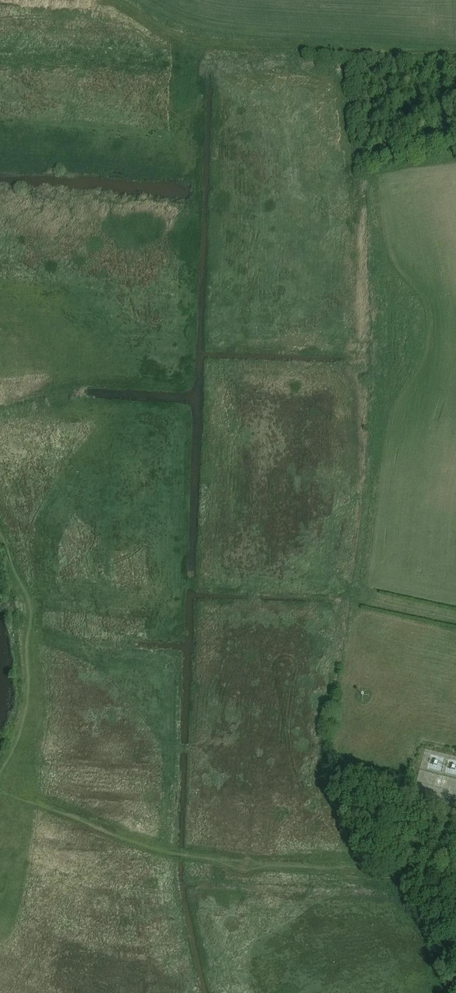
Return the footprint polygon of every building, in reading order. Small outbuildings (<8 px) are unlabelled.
[(430,772),(427,784),(453,791),(455,779),(430,772)]
